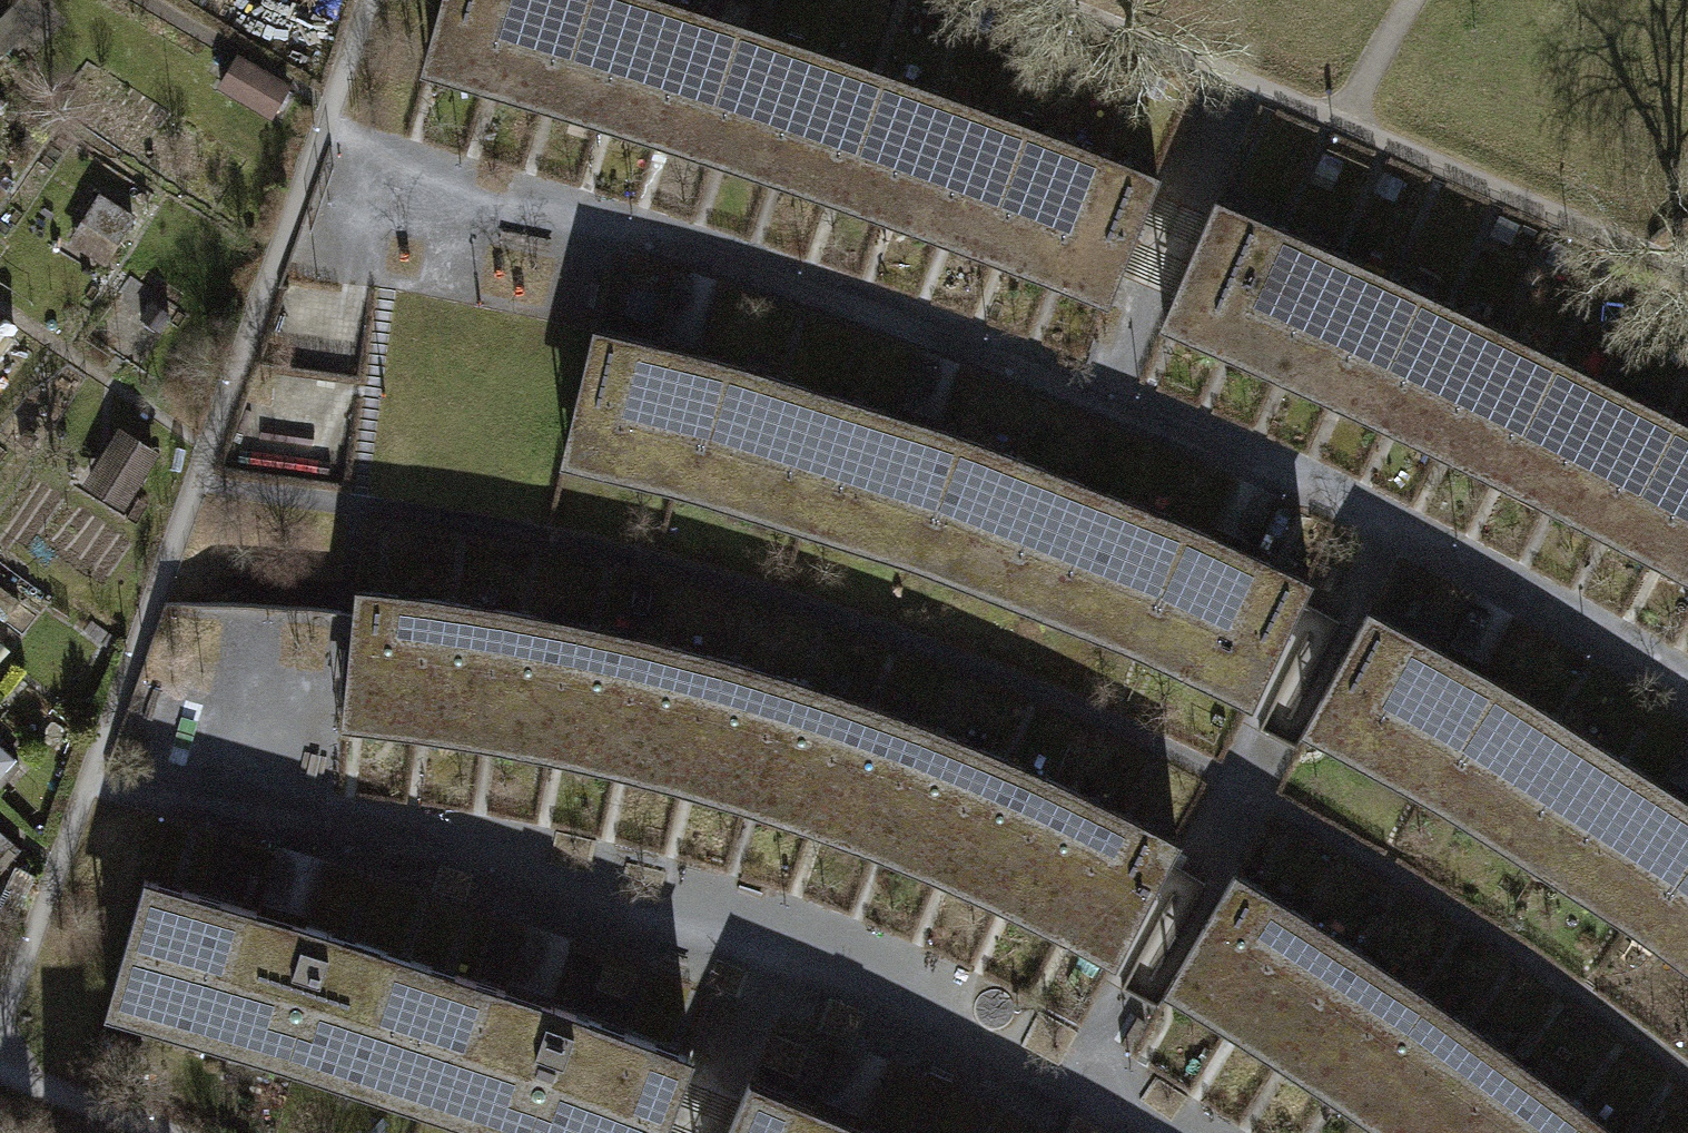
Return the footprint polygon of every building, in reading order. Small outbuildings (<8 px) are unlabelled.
[(493,62),(510,0),(441,0),(429,45),(493,62)] [(493,62),(547,76),(568,0),(510,0),(493,62)] [(547,76),(603,94),(634,0),(568,0),(547,76)] [(660,112),(693,11),(658,0),(634,0),(603,94),(660,112)] [(751,30),(693,11),(660,112),(718,131),(751,30)] [(810,49),(751,30),(718,131),(775,151),(810,49)] [(298,83),(240,47),(219,83),(276,118),(298,83)] [(775,151),(830,171),(868,69),(810,49),(775,151)] [(926,90),(868,69),(830,171),(888,190),(926,90)] [(982,111),(926,90),(888,190),(944,211),(982,111)] [(944,211),(1001,231),(1037,131),(982,111),(944,211)] [(1094,152),(1037,131),(1001,231),(1056,254),(1094,152)] [(1154,175),(1094,152),(1056,254),(1116,277),(1154,175)] [(1172,301),(1230,325),(1272,227),(1214,203),(1172,301)] [(1327,250),(1272,227),(1230,325),(1281,347),(1327,250)] [(1281,347),(1339,372),(1384,276),(1327,250),(1281,347)] [(1441,299),(1384,276),(1339,372),(1394,398),(1441,299)] [(1394,398),(1449,424),(1495,327),(1441,299),(1394,398)] [(1549,353),(1495,327),(1449,424),(1502,450),(1549,353)] [(570,433),(805,496),(839,391),(593,329),(570,433)] [(1603,378),(1549,353),(1502,450),(1554,476),(1603,378)] [(1554,476),(1607,504),(1658,408),(1603,378),(1554,476)] [(805,496),(1035,577),(1077,483),(963,437),(839,391),(805,496)] [(1658,408),(1607,504),(1661,533),(1687,482),(1687,424),(1658,408)] [(123,432),(86,489),(121,512),(158,455),(123,432)] [(1661,533),(1687,548),(1687,482),(1661,533)] [(1309,586),(1077,483),(1035,577),(1141,629),(1260,680),(1309,586)] [(345,696),(414,705),(431,599),(356,593),(345,696)] [(414,705),(483,715),(501,610),(431,599),(414,705)] [(570,622),(501,610),(483,715),(551,727),(570,622)] [(1315,711),(1546,837),(1601,747),(1527,697),(1365,610),(1315,711)] [(551,727),(617,743),(641,639),(570,622),(551,727)] [(617,743),(684,761),(716,657),(641,639),(617,743)] [(780,677),(716,657),(684,761),(750,779),(780,677)] [(750,779),(816,802),(852,701),(780,677),(750,779)] [(816,802),(881,825),(922,725),(852,701),(816,802)] [(988,752),(922,725),(881,825),(944,850),(988,752)] [(1601,747),(1546,837),(1687,930),(1687,798),(1601,747)] [(944,850),(1006,879),(1052,780),(988,752),(944,850)] [(1006,879),(1071,909),(1117,811),(1052,780),(1006,879)] [(1176,844),(1117,811),(1071,909),(1126,937),(1176,844)] [(1179,968),(1242,1005),(1295,912),(1229,873),(1179,968)] [(113,978),(430,1080),(465,977),(145,880),(113,978)] [(1242,1005),(1291,1035),(1349,945),(1295,912),(1242,1005)] [(1399,978),(1349,945),(1291,1035),(1341,1068),(1399,978)] [(465,977),(430,1080),(594,1132),(662,1132),(687,1054),(465,977)] [(1341,1068),(1398,1108),(1460,1020),(1399,978),(1341,1068)] [(1460,1020),(1398,1108),(1434,1132),(1453,1132),(1509,1055),(1460,1020)] [(1556,1091),(1509,1055),(1453,1132),(1527,1132),(1556,1091)] [(751,1081),(732,1132),(865,1132),(751,1081)] [(1556,1091),(1527,1132),(1613,1132),(1556,1091)]
